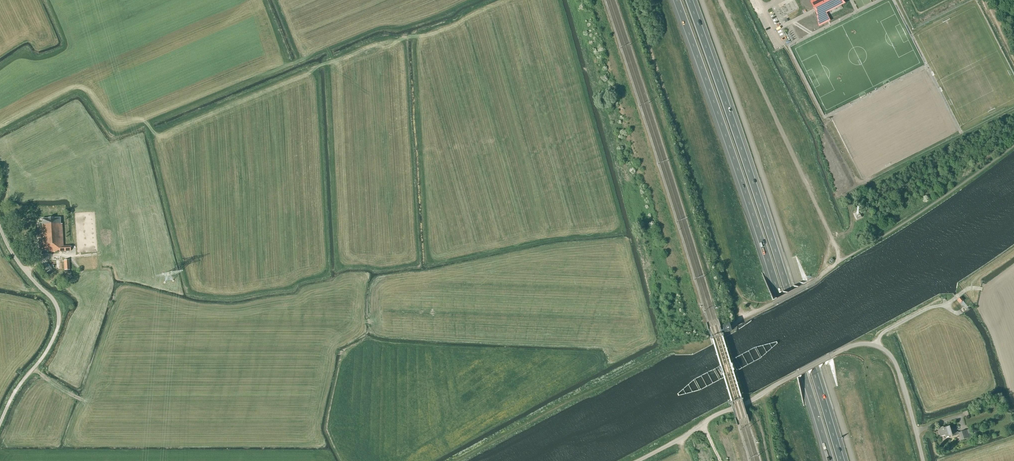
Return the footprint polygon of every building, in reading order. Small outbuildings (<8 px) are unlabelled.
[(843,8),(839,0),(813,0),(810,1),(815,12),(814,13),(813,14),(817,21),(827,16),(843,8)] [(52,218),(48,218),(41,219),(42,223),(41,223),(41,226),(39,226),(40,251),(47,251),(47,252),(70,251),(70,245),(63,246),(62,224),(60,224),(60,218),(52,218)] [(725,334),(732,332),(730,325),(722,327),(725,334)] [(732,363),(718,370),(721,376),(735,368),(732,363)] [(950,429),(949,426),(943,428),(943,427),(938,428),(940,437),(945,435),(946,437),(952,436),(952,437),(956,435),(959,434),(960,440),(971,437),(970,433),(968,434),(967,430),(958,433),(958,432),(955,433),(954,428),(950,429)]
